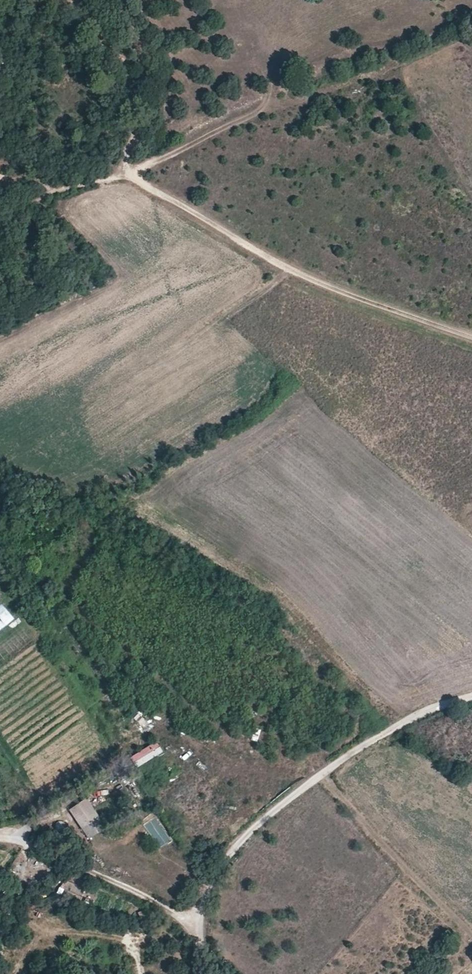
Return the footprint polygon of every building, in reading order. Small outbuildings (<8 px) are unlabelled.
[(14,621),(5,608),(0,612),(0,631),(14,621)] [(156,742),(131,757),(138,768),(163,753),(156,742)] [(70,808),(82,826),(98,816),(86,798),(70,808)] [(98,816),(82,826),(87,834),(103,824),(98,816)]
